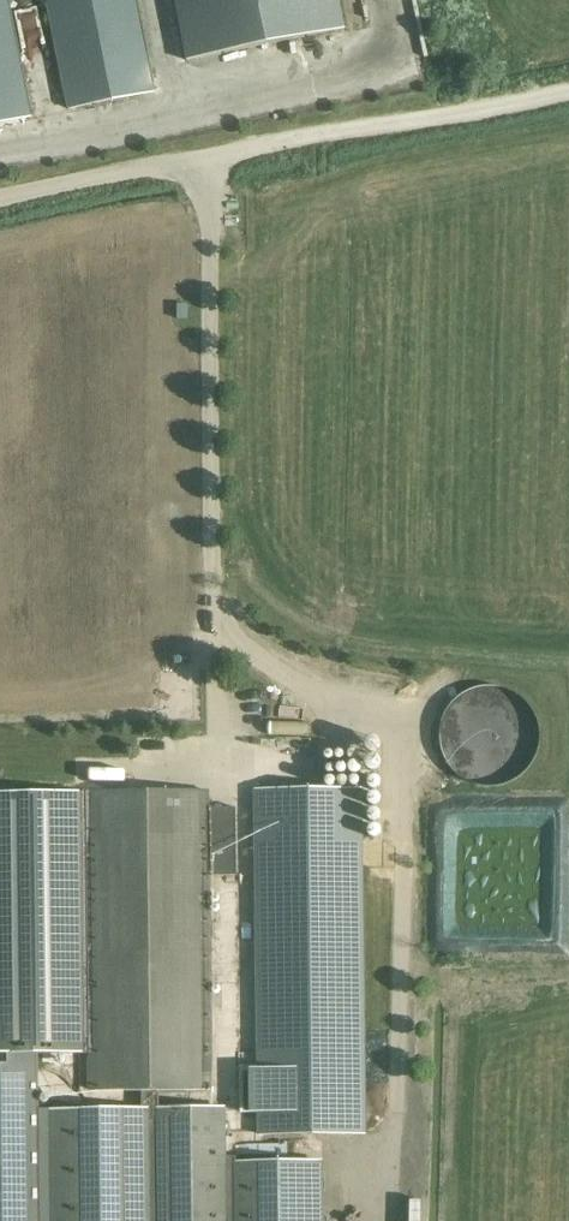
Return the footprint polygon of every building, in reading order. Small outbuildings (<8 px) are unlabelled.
[(7,0),(0,0),(0,123),(31,116),(7,0)] [(135,0),(46,0),(68,109),(153,92),(135,0)] [(343,26),(338,0),(174,0),(186,58),(343,26)] [(446,772),(526,772),(527,691),(447,690),(446,772)] [(366,783),(366,784),(366,785),(366,786),(367,787),(367,788),(368,789),(369,790),(370,790),(371,791),(372,791),(373,791),(374,791),(375,790),(376,790),(377,790),(377,789),(378,789),(378,788),(379,787),(379,786),(379,785),(380,785),(380,784),(380,783),(379,783),(379,782),(379,781),(378,780),(378,779),(377,779),(377,778),(376,778),(375,778),(374,777),(373,777),(372,777),(371,777),(370,778),(369,778),(368,779),(367,780),(367,781),(366,781),(366,782),(366,783)] [(259,1112),(259,1135),(364,1133),(360,789),(255,790),(258,1065),(240,1065),(240,1112),(259,1112)] [(50,1111),(51,1220),(323,1220),(322,1163),(235,1164),(235,1156),(224,1156),(223,1109),(157,1110),(157,1089),(210,1088),(208,875),(236,875),(235,807),(207,808),(207,791),(86,792),(86,810),(89,1052),(89,1090),(141,1089),(141,1110),(50,1111)] [(37,1061),(37,1053),(37,1052),(89,1052),(86,810),(86,792),(78,792),(42,793),(0,793),(0,1220),(39,1220),(37,1061)] [(366,800),(366,801),(366,802),(367,802),(367,803),(367,804),(368,805),(369,805),(369,806),(370,806),(371,807),(372,807),(373,807),(374,807),(375,807),(376,806),(377,806),(377,805),(378,805),(379,804),(379,803),(380,802),(380,801),(380,800),(380,799),(380,798),(379,797),(379,796),(378,796),(378,795),(377,795),(376,794),(375,794),(374,793),(373,793),(372,793),(371,794),(370,794),(369,795),(368,795),(368,796),(367,796),(367,797),(367,798),(366,798),(366,799),(366,800)] [(366,816),(366,817),(366,818),(366,819),(367,819),(367,820),(368,821),(368,822),(369,822),(370,823),(371,823),(372,823),(373,823),(374,823),(375,823),(376,823),(376,822),(377,822),(378,821),(379,820),(379,819),(380,818),(380,817),(380,816),(380,815),(379,815),(379,814),(379,813),(378,812),(377,811),(376,810),(375,810),(374,810),(373,810),(372,810),(371,810),(370,810),(369,810),(369,811),(368,811),(368,812),(367,812),(367,813),(367,814),(366,814),(366,815),(366,816)] [(366,832),(366,833),(367,834),(367,835),(367,836),(368,837),(369,838),(370,839),(371,839),(372,839),(373,839),(374,839),(375,839),(376,839),(377,839),(377,838),(378,838),(378,837),(379,837),(379,836),(379,835),(380,835),(380,834),(380,833),(380,832),(380,831),(380,830),(379,830),(379,829),(379,828),(378,828),(378,827),(377,827),(376,826),(375,826),(374,826),(373,826),(372,826),(371,826),(370,826),(370,827),(369,827),(368,828),(368,829),(367,829),(367,830),(367,831),(366,832)]
